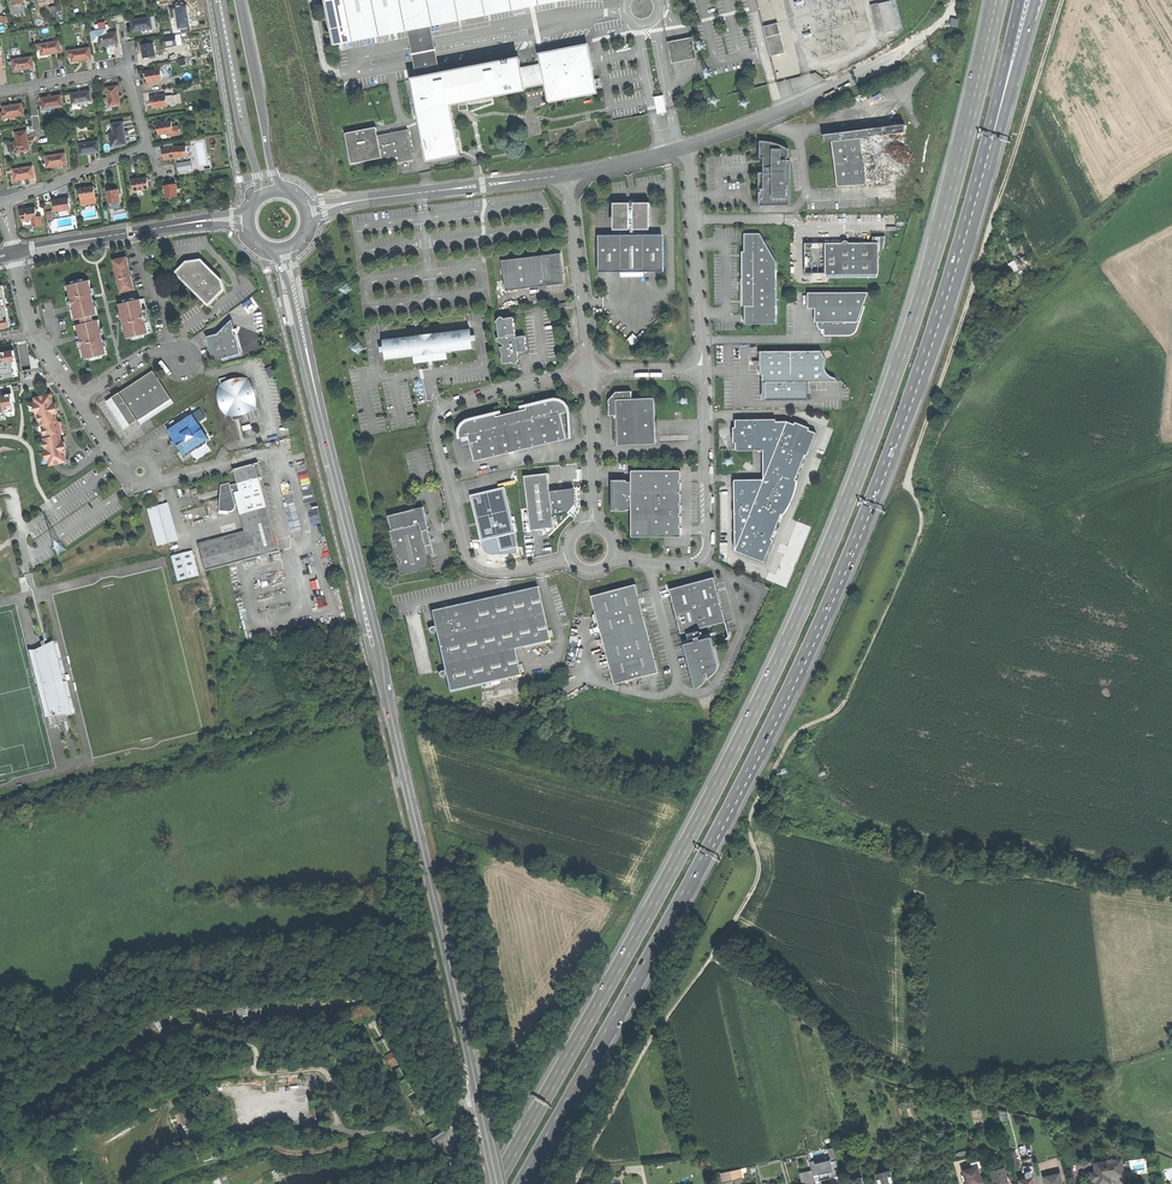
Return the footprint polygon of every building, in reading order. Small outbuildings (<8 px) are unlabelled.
[(332,30),(333,30),(334,36),(335,38),(531,0),(326,0),(332,30)] [(335,38),(335,42),(410,28),(430,24),(553,0),(531,0),(335,38)] [(22,4),(13,6),(13,1),(9,2),(11,13),(23,10),(22,4)] [(890,1),(879,4),(885,30),(886,32),(897,30),(890,1)] [(879,3),(870,5),(877,32),(885,30),(879,4),(879,3)] [(182,28),(190,27),(187,12),(186,6),(185,6),(183,4),(178,5),(176,8),(171,9),(172,17),(177,17),(180,28),(182,28)] [(56,6),(50,7),(52,18),(58,17),(57,12),(56,6)] [(8,22),(7,16),(3,17),(3,15),(0,16),(0,24),(8,22)] [(131,20),(133,32),(142,30),(152,28),(150,17),(131,20)] [(954,25),(964,26),(965,18),(954,17),(954,25)] [(772,55),(787,52),(779,23),(765,27),(772,55)] [(440,74),(430,24),(410,28),(419,78),(440,74)] [(95,42),(99,41),(98,35),(107,34),(106,30),(93,32),(95,42)] [(99,41),(99,46),(110,45),(119,43),(117,32),(107,34),(98,35),(99,41)] [(176,35),(163,37),(165,48),(177,46),(176,35)] [(672,62),(696,57),(692,36),(668,41),(672,62)] [(41,50),(42,55),(51,54),(61,52),(59,41),(37,45),(38,51),(41,50)] [(153,43),(142,45),(143,52),(144,58),(155,56),(153,43)] [(544,56),(545,62),(549,81),(550,85),(552,97),(594,89),(586,47),(544,56)] [(72,57),(72,62),(81,61),(92,59),(90,48),(68,51),(69,57),(72,57)] [(14,66),(15,71),(22,70),(27,69),(34,68),(32,57),(13,60),(14,66)] [(452,104),(461,102),(468,101),(493,96),(526,89),(525,86),(521,67),(520,58),(440,74),(419,78),(415,79),(431,159),(461,153),(452,104)] [(525,86),(549,81),(545,62),(521,67),(525,86)] [(22,74),(22,70),(15,71),(14,66),(10,66),(11,74),(12,75),(13,75),(22,74)] [(147,77),(148,82),(162,80),(161,69),(146,72),(147,77)] [(550,85),(549,81),(525,86),(526,89),(550,85)] [(118,86),(107,88),(108,98),(110,107),(113,107),(121,105),(119,96),(118,86)] [(71,94),(73,105),(92,102),(90,91),(81,92),(71,94)] [(51,97),(42,98),(44,109),(63,106),(61,95),(51,97)] [(152,103),(153,108),(168,106),(168,105),(166,96),(166,95),(151,98),(152,103)] [(659,112),(666,111),(663,95),(655,97),(659,112)] [(113,110),(113,107),(110,107),(108,98),(104,98),(106,111),(113,110)] [(12,106),(3,107),(4,112),(1,113),(2,119),(24,115),(22,104),(12,106)] [(111,147),(127,145),(125,132),(123,122),(112,124),(114,134),(109,134),(111,147)] [(158,129),(159,135),(169,133),(173,132),(173,127),(172,122),(157,124),(158,129)] [(840,140),(844,186),(912,180),(907,132),(914,131),(914,124),(886,126),(885,123),(843,126),(844,132),(833,133),(834,140),(840,140)] [(178,126),(173,127),(173,132),(169,133),(170,136),(180,134),(178,126)] [(384,157),(379,134),(378,127),(346,133),(352,163),(384,157)] [(409,128),(379,134),(384,157),(385,165),(415,159),(409,128)] [(27,131),(16,133),(17,142),(11,143),(13,153),(30,150),(28,139),(27,131)] [(762,140),(758,204),(791,205),(789,148),(785,146),(781,144),(775,142),(770,141),(766,140),(762,140)] [(79,144),(81,155),(90,154),(100,152),(98,141),(79,144)] [(186,146),(178,148),(180,157),(188,156),(186,146)] [(164,154),(165,160),(180,157),(178,148),(178,147),(163,149),(164,154)] [(46,157),(48,168),(56,166),(67,165),(65,154),(46,157)] [(191,162),(178,164),(179,171),(192,168),(191,162)] [(13,169),(15,181),(25,179),(34,178),(32,166),(13,169)] [(140,179),(133,180),(134,191),(137,190),(143,190),(149,189),(147,178),(140,179)] [(170,185),(165,186),(167,198),(178,196),(176,184),(170,185)] [(82,205),(96,203),(93,186),(87,188),(79,189),(82,205)] [(112,191),(107,191),(109,204),(120,202),(118,190),(114,190),(112,191)] [(54,201),(55,212),(70,209),(68,199),(60,200),(54,201)] [(613,226),(648,225),(648,200),(612,201),(613,226)] [(21,210),(23,221),(32,220),(37,219),(37,217),(36,208),(28,209),(21,210)] [(37,219),(32,220),(34,227),(43,226),(41,216),(37,217),(37,219)] [(663,234),(597,235),(598,268),(663,268),(663,234)] [(746,325),(778,325),(779,262),(760,234),(744,234),(744,239),(746,239),(745,252),(743,252),(743,306),(747,306),(746,325)] [(807,242),(807,272),(827,272),(827,276),(881,276),(881,255),(887,244),(887,235),(874,235),(874,242),(853,242),(850,239),(844,239),(844,242),(807,242)] [(561,253),(503,260),(506,290),(565,283),(564,278),(563,268),(561,253)] [(127,257),(115,260),(119,277),(123,292),(135,289),(127,257)] [(187,262),(177,273),(193,289),(209,305),(224,291),(222,281),(202,260),(187,262)] [(1013,270),(1020,266),(1017,260),(1010,263),(1013,270)] [(83,344),(86,360),(92,359),(92,360),(102,358),(102,356),(108,355),(105,345),(104,346),(103,342),(105,342),(104,340),(102,340),(102,338),(101,336),(103,335),(103,332),(101,333),(101,330),(102,330),(100,320),(94,322),(93,316),(98,315),(96,306),(95,306),(94,303),(96,303),(95,300),(93,300),(92,298),(92,296),(94,296),(93,293),(92,293),(91,290),(93,290),(91,281),(85,282),(84,280),(74,283),(74,285),(69,286),(72,302),(69,302),(70,305),(73,304),(77,320),(82,319),(84,324),(78,326),(82,341),(79,342),(79,345),(83,344)] [(9,327),(2,285),(0,286),(0,329),(9,327)] [(871,292),(809,292),(810,308),(817,308),(817,322),(819,322),(860,322),(871,292)] [(135,299),(125,302),(126,304),(120,305),(122,315),(124,314),(124,317),(123,317),(123,320),(126,319),(126,322),(127,324),(124,325),(125,327),(127,327),(127,330),(126,330),(128,339),(134,338),(134,340),(145,338),(144,336),(150,335),(146,319),(149,318),(148,315),(145,316),(142,300),(136,301),(135,299)] [(514,316),(498,318),(500,336),(498,337),(497,339),(504,344),(504,345),(501,346),(502,353),(502,355),(503,362),(508,362),(512,362),(516,363),(520,358),(520,356),(519,355),(519,351),(527,350),(525,334),(516,336),(514,316)] [(211,349),(214,362),(242,354),(233,321),(217,335),(208,338),(211,349)] [(862,322),(860,322),(819,322),(820,327),(823,330),(826,330),(826,333),(826,335),(849,336),(856,334),(859,331),(862,322)] [(472,335),(471,329),(384,340),(384,346),(385,351),(386,358),(414,355),(415,362),(431,360),(447,358),(446,350),(473,347),(473,340),(472,335)] [(628,340),(634,346),(641,340),(635,333),(628,340)] [(18,373),(13,349),(0,351),(0,377),(3,376),(18,373)] [(824,350),(761,350),(761,374),(764,374),(764,382),(808,381),(840,381),(838,376),(832,375),(827,370),(825,363),(828,358),(824,350)] [(32,355),(32,367),(40,367),(39,359),(34,359),(34,354),(32,355)] [(154,372),(113,398),(131,426),(137,423),(172,400),(163,386),(154,372)] [(220,379),(221,384),(228,380),(236,378),(235,375),(226,378),(220,379)] [(221,384),(219,386),(218,394),(220,401),(222,409),(227,416),(233,417),(243,415),(250,413),(257,408),(257,400),(256,392),(253,383),(249,378),(243,377),(236,378),(228,380),(221,384)] [(808,381),(764,382),(764,399),(808,399),(808,381)] [(619,445),(657,443),(655,398),(633,398),(633,391),(617,391),(610,400),(610,415),(618,415),(619,428),(619,445)] [(6,414),(6,412),(15,411),(11,392),(2,394),(2,395),(0,396),(0,416),(6,414)] [(52,395),(36,398),(38,411),(36,411),(37,416),(39,416),(42,426),(43,426),(45,433),(46,439),(45,439),(47,449),(45,450),(46,455),(48,454),(51,467),(67,463),(65,453),(67,452),(67,450),(67,448),(64,448),(61,436),(63,436),(62,433),(64,433),(64,430),(61,430),(61,429),(60,427),(63,427),(62,424),(60,425),(60,422),(58,422),(56,410),(58,409),(57,406),(57,404),(54,405),(52,395)] [(469,434),(475,459),(567,437),(561,411),(570,409),(567,403),(561,398),(556,397),(527,404),(527,407),(517,409),(509,411),(496,414),(496,411),(468,418),(465,420),(462,423),(459,428),(461,436),(469,434)] [(175,404),(172,400),(137,423),(140,427),(175,404)] [(193,415),(168,431),(176,445),(184,457),(210,440),(193,415)] [(737,451),(764,450),(765,464),(765,479),(735,480),(736,511),(736,535),(737,551),(750,556),(767,562),(775,540),(773,539),(783,516),(785,514),(790,507),(794,499),(797,490),(798,479),(797,478),(803,463),(806,454),(808,455),(817,433),(810,430),(811,428),(796,422),(795,424),(788,421),(777,422),(777,419),(736,419),(736,427),(734,427),(734,444),(737,444),(737,451)] [(234,472),(238,485),(259,480),(263,479),(259,465),(234,472)] [(632,536),(681,536),(681,503),(681,469),(632,469),(632,481),(628,481),(629,479),(615,479),(615,495),(615,510),(628,510),(628,509),(632,509),(632,536)] [(547,471),(523,473),(526,505),(527,505),(529,528),(552,526),(551,513),(565,511),(573,503),(573,497),(572,491),(572,487),(548,489),(547,471)] [(240,496),(246,514),(268,508),(263,490),(262,490),(259,480),(238,485),(240,496)] [(233,498),(240,496),(238,485),(230,487),(230,485),(221,487),(219,512),(229,513),(231,513),(234,511),(235,509),(236,506),(233,498)] [(515,530),(504,485),(469,493),(472,505),(475,516),(480,538),(515,530)] [(169,503),(148,508),(158,546),(179,540),(169,503)] [(200,550),(206,571),(279,552),(268,508),(246,514),(251,537),(200,550)] [(431,569),(428,556),(425,547),(431,546),(429,537),(427,531),(429,530),(427,523),(423,508),(387,517),(391,532),(390,532),(401,576),(431,569)] [(192,551),(172,557),(179,581),(199,576),(192,551)] [(684,644),(696,688),(704,682),(705,675),(704,673),(707,671),(708,673),(709,677),(716,671),(718,667),(717,661),(710,637),(701,639),(701,637),(703,635),(703,633),(701,630),(699,630),(698,628),(725,620),(713,577),(691,583),(669,589),(681,633),(691,630),(692,631),(686,633),(688,638),(694,637),(694,641),(684,644)] [(592,597),(616,684),(660,672),(636,585),(592,597)] [(443,609),(431,612),(435,627),(429,629),(430,633),(436,632),(445,671),(438,673),(439,678),(447,676),(450,691),(521,676),(515,649),(550,642),(538,587),(495,597),(483,600),(448,608),(447,606),(445,607),(442,607),(443,609)] [(315,609),(329,603),(326,595),(312,601),(315,609)] [(238,1006),(238,1016),(255,1016),(255,1008),(245,1008),(245,1006),(238,1006)] [(426,1105),(417,1110),(426,1127),(435,1123),(426,1105)] [(182,1115),(190,1139),(197,1136),(190,1112),(182,1115)] [(1097,1183),(1106,1183),(1111,1183),(1110,1177),(1123,1175),(1121,1159),(1094,1163),(1096,1172),(1091,1173),(1092,1181),(1097,1180),(1097,1183)] [(995,1183),(1008,1183),(1004,1166),(991,1169),(995,1183)] [(277,1178),(284,1173),(280,1167),(273,1171),(277,1178)] [(967,1183),(977,1183),(982,1183),(978,1168),(978,1167),(973,1168),(964,1170),(967,1183)] [(740,1169),(731,1171),(733,1180),(742,1178),(740,1169)] [(808,1180),(809,1181),(815,1180),(814,1177),(812,1170),(806,1171),(808,1180)] [(721,1173),(723,1183),(733,1180),(731,1171),(721,1173)] [(880,1183),(893,1183),(890,1171),(877,1174),(880,1183)] [(1047,1183),(1063,1183),(1060,1173),(1045,1177),(1047,1183)] [(847,1183),(864,1183),(862,1176),(846,1179),(847,1183)]
